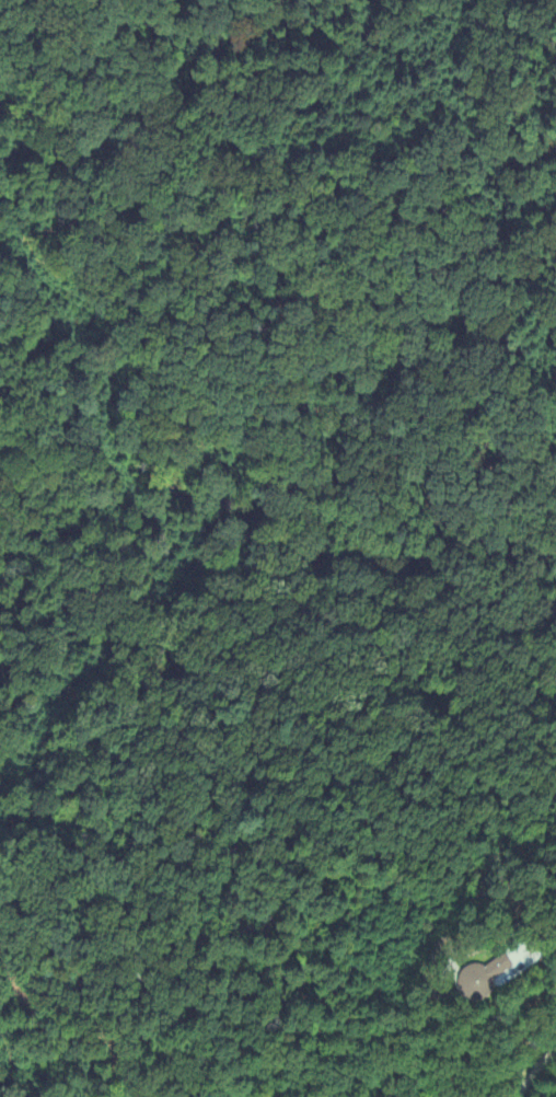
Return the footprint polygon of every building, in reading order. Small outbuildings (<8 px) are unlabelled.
[(469,967),(465,961),(439,977),(453,1000),(502,971),(492,954),(469,967)]
